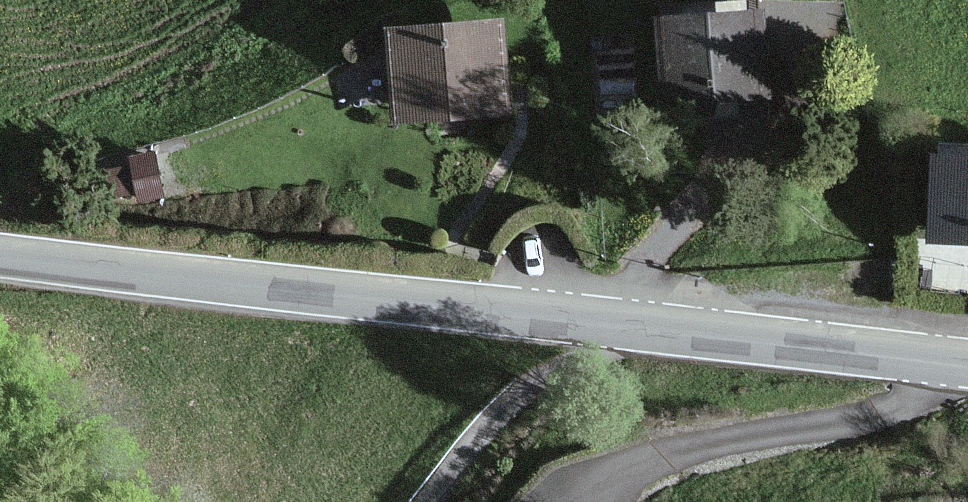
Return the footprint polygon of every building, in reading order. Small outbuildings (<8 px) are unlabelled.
[(761,14),(666,19),(671,95),(766,90),(761,14)] [(498,20),(396,27),(402,107),(504,100),(498,20)] [(938,153),(933,233),(967,235),(967,155),(938,153)]
